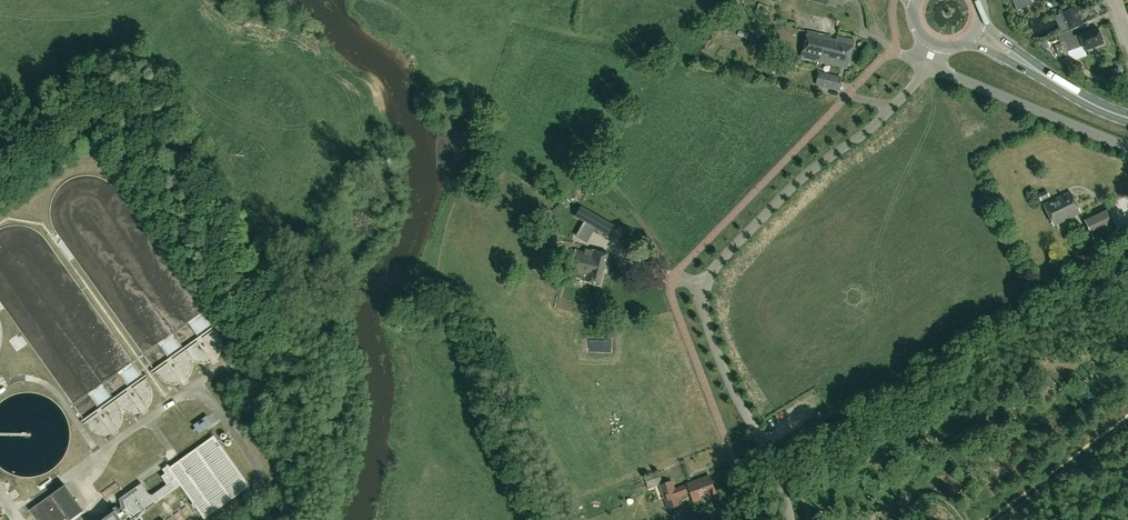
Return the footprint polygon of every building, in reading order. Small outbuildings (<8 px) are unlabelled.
[(1017,10),(1033,3),(1032,0),(1013,0),(1017,10)] [(1075,7),(1062,13),(1069,29),(1082,23),(1075,7)] [(1061,43),(1055,45),(1059,57),(1069,54),(1068,51),(1083,46),(1084,49),(1103,42),(1097,27),(1079,34),(1080,36),(1074,38),(1070,29),(1057,35),(1061,43)] [(833,53),(836,42),(830,41),(831,35),(808,31),(801,57),(826,63),(829,52),(833,53)] [(829,52),(826,63),(847,68),(855,40),(837,37),(836,42),(833,53),(829,52)] [(842,77),(819,71),(815,84),(839,90),(842,77)] [(1053,225),(1081,212),(1070,191),(1043,204),(1053,225)] [(590,205),(583,213),(612,237),(619,229),(590,205)] [(1094,241),(1119,229),(1108,208),(1084,220),(1094,241)] [(591,252),(577,249),(571,272),(586,276),(586,280),(600,284),(607,253),(591,249),(591,252)] [(159,362),(152,367),(152,372),(156,377),(161,382),(166,384),(173,386),(181,383),(187,378),(189,372),(191,364),(193,364),(199,365),(206,365),(211,362),(215,360),(219,356),(220,350),(220,344),(218,339),(214,333),(210,328),(204,332),(197,337),(189,342),(182,347),(174,352),(166,358),(159,362)] [(91,412),(84,417),(84,421),(88,426),(93,431),(98,433),(105,435),(113,432),(119,426),(121,421),(123,413),(124,413),(130,414),(137,414),(143,411),(147,409),(150,404),(151,399),(151,392),(149,387),(146,381),(141,376),(135,380),(128,386),(120,391),(113,396),(105,402),(98,407),(91,412)] [(199,433),(213,423),(208,415),(194,425),(196,428),(193,430),(195,432),(198,430),(199,433)] [(228,432),(223,435),(230,447),(235,445),(228,432)] [(214,435),(170,467),(168,464),(162,468),(164,473),(161,476),(166,484),(153,494),(149,494),(141,483),(119,499),(121,506),(102,519),(145,519),(141,514),(156,503),(180,486),(192,503),(191,504),(194,508),(195,507),(204,519),(250,486),(214,435)] [(650,476),(644,478),(646,481),(647,484),(661,479),(659,472),(650,476)] [(667,482),(659,485),(668,509),(681,504),(678,496),(690,492),(694,501),(715,493),(709,475),(687,483),(687,484),(675,488),(672,480),(670,481),(667,482)] [(71,519),(84,511),(65,485),(53,494),(31,510),(38,519),(70,519),(71,519)]
